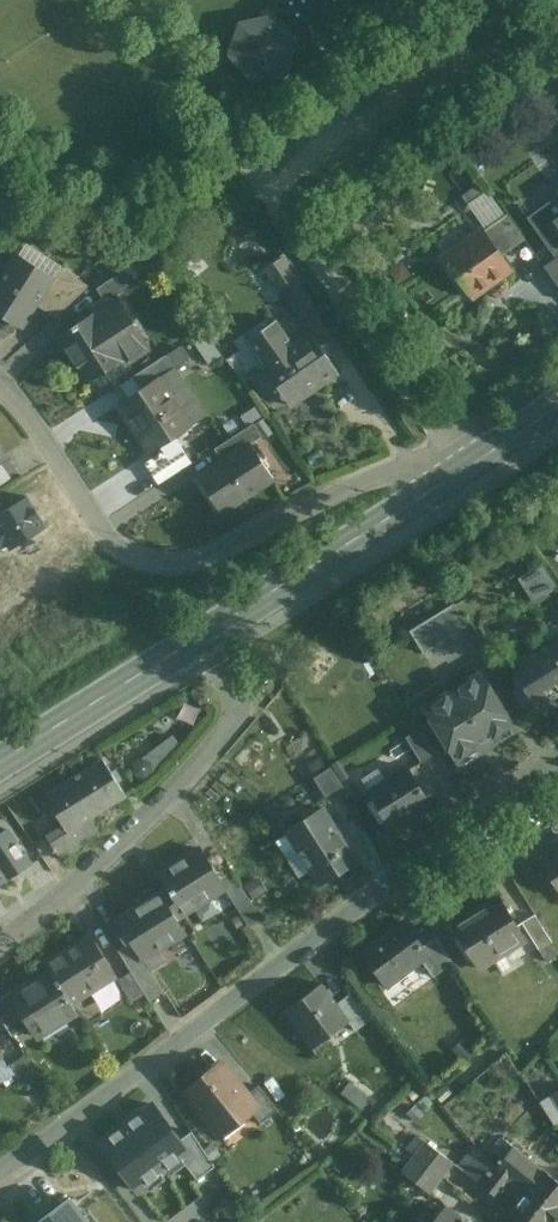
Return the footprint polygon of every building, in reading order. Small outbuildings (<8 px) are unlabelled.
[(366,18),(387,0),(350,0),(366,18)] [(238,21),(227,55),(251,82),(286,74),(297,40),(273,14),(238,21)] [(466,206),(483,231),(507,214),(489,189),(466,206)] [(527,218),(555,257),(544,265),(557,284),(557,197),(527,218)] [(507,214),(483,231),(501,256),(525,240),(507,214)] [(483,231),(444,258),(472,297),(510,269),(501,256),(483,231)] [(19,255),(0,283),(0,313),(22,327),(44,292),(46,293),(46,292),(55,278),(54,278),(19,255)] [(89,286),(61,267),(54,278),(55,278),(46,292),(68,306),(89,286)] [(305,284),(294,267),(275,280),(300,318),(314,309),(300,288),(305,284)] [(122,271),(96,288),(106,302),(132,285),(122,271)] [(147,348),(115,298),(93,312),(93,314),(94,313),(124,359),(123,360),(124,363),(147,348)] [(93,314),(59,336),(85,376),(98,367),(102,373),(123,360),(124,359),(94,313),(93,314)] [(311,334),(287,350),(281,341),(287,337),(275,321),(247,340),(265,365),(264,366),(291,405),(338,373),(311,334)] [(256,373),(240,351),(227,360),(243,382),(256,373)] [(166,355),(142,371),(151,384),(160,378),(161,379),(174,370),(175,369),(166,355)] [(151,384),(120,404),(152,452),(205,417),(174,370),(161,379),(160,378),(151,384)] [(254,424),(215,449),(223,461),(250,444),(251,445),(262,437),(254,424)] [(179,441),(145,463),(159,486),(193,463),(179,441)] [(223,461),(203,474),(227,510),(273,480),(251,445),(250,444),(223,461)] [(0,514),(0,548),(7,544),(11,549),(46,527),(27,497),(0,514)] [(519,578),(534,603),(557,588),(557,587),(543,563),(519,578)] [(454,603),(410,630),(424,653),(468,625),(454,603)] [(511,664),(539,708),(557,696),(557,635),(511,664)] [(484,672),(427,708),(463,765),(519,729),(484,672)] [(420,728),(406,737),(421,763),(436,754),(420,728)] [(103,759),(72,779),(96,816),(126,796),(103,759)] [(329,763),(311,774),(327,800),(344,789),(329,763)] [(409,767),(387,781),(391,787),(374,798),(392,827),(411,815),(410,813),(430,801),(409,767)] [(96,816),(72,779),(46,795),(66,827),(69,832),(92,818),(96,816)] [(322,808),(287,830),(320,884),(355,862),(322,808)] [(66,827),(48,838),(61,858),(101,833),(92,818),(69,832),(66,827)] [(0,829),(0,886),(37,861),(10,822),(0,829)] [(169,888),(118,920),(131,941),(141,957),(142,957),(185,931),(177,918),(225,888),(226,888),(219,877),(201,848),(160,874),(169,888)] [(542,860),(557,886),(557,850),(542,860)] [(248,896),(232,870),(219,877),(226,888),(225,888),(235,904),(248,896)] [(262,919),(248,896),(235,904),(249,927),(262,919)] [(500,899),(454,928),(480,970),(526,941),(500,899)] [(553,942),(536,914),(522,922),(540,950),(553,942)] [(402,922),(361,953),(386,986),(420,961),(427,955),(421,947),(402,922)] [(91,935),(46,964),(51,972),(56,980),(54,981),(58,986),(59,985),(70,1004),(71,1003),(116,975),(91,935)] [(453,963),(436,936),(421,947),(427,955),(420,961),(433,978),(453,963)] [(142,957),(141,957),(131,941),(117,950),(127,966),(130,972),(144,993),(149,1002),(164,993),(142,957)] [(70,1004),(59,985),(58,986),(54,981),(56,980),(51,972),(13,996),(12,996),(30,1025),(37,1037),(77,1012),(71,1003),(70,1004)] [(144,993),(130,972),(118,979),(132,1001),(144,993)] [(319,982),(283,1010),(312,1048),(347,1022),(348,1021),(335,1003),(319,982)] [(13,996),(10,991),(0,998),(0,1018),(12,1037),(30,1025),(12,996),(13,996)] [(370,1019),(349,993),(335,1003),(348,1021),(347,1022),(355,1031),(370,1019)] [(24,1056),(9,1066),(22,1087),(38,1078),(24,1056)] [(247,1094),(221,1062),(185,1091),(222,1138),(253,1114),(259,1109),(247,1094)] [(277,1109),(258,1085),(247,1094),(259,1109),(253,1114),(260,1123),(277,1109)] [(153,1100),(98,1141),(139,1195),(184,1161),(198,1179),(216,1166),(191,1133),(183,1140),(153,1100)] [(513,1146),(501,1136),(489,1150),(501,1160),(513,1146)] [(451,1161),(426,1142),(415,1156),(440,1175),(451,1161)] [(543,1170),(513,1146),(501,1160),(496,1167),(495,1168),(525,1192),(543,1170)] [(472,1148),(459,1165),(472,1176),(482,1164),(477,1159),(480,1155),(472,1148)] [(496,1167),(481,1154),(480,1155),(477,1159),(482,1164),(472,1176),(482,1184),(495,1168),(496,1167)] [(415,1156),(403,1172),(428,1191),(440,1175),(415,1156)] [(495,1168),(482,1184),(496,1196),(503,1189),(518,1201),(525,1192),(495,1168)] [(525,1192),(556,1217),(557,1214),(557,1182),(543,1170),(525,1192)] [(525,1192),(518,1201),(508,1213),(519,1221),(551,1221),(556,1217),(525,1192)] [(38,1221),(88,1221),(70,1198),(38,1221)] [(435,1221),(465,1221),(447,1207),(435,1221)]
